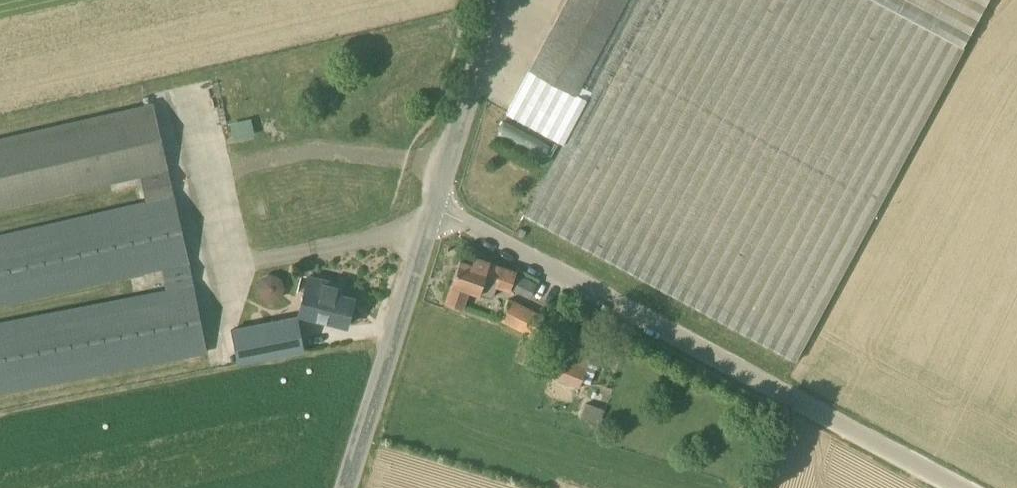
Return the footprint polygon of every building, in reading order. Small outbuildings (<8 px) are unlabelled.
[(530,69),(506,111),(529,124),(563,142),(524,215),(795,361),(805,344),(961,46),(986,0),(567,0),(530,69)] [(0,137),(0,209),(140,176),(147,202),(0,237),(0,304),(162,269),(165,289),(0,322),(0,391),(207,351),(175,196),(154,102),(0,137)] [(537,284),(516,273),(516,272),(489,262),(489,261),(474,256),(472,264),(460,259),(452,283),(446,302),(463,308),(469,289),(492,297),(497,285),(510,289),(510,287),(530,297),(537,284)] [(283,293),(279,275),(258,280),(262,298),(283,293)] [(353,298),(339,294),(342,284),(308,276),(299,313),(347,325),(353,298)] [(545,317),(527,309),(509,299),(499,319),(518,327),(536,336),(545,317)] [(298,316),(278,320),(231,331),(238,364),(285,354),(305,350),(298,316)] [(567,351),(564,359),(556,378),(578,387),(581,380),(590,384),(598,364),(567,351)] [(605,409),(586,402),(581,416),(600,422),(605,409)]
